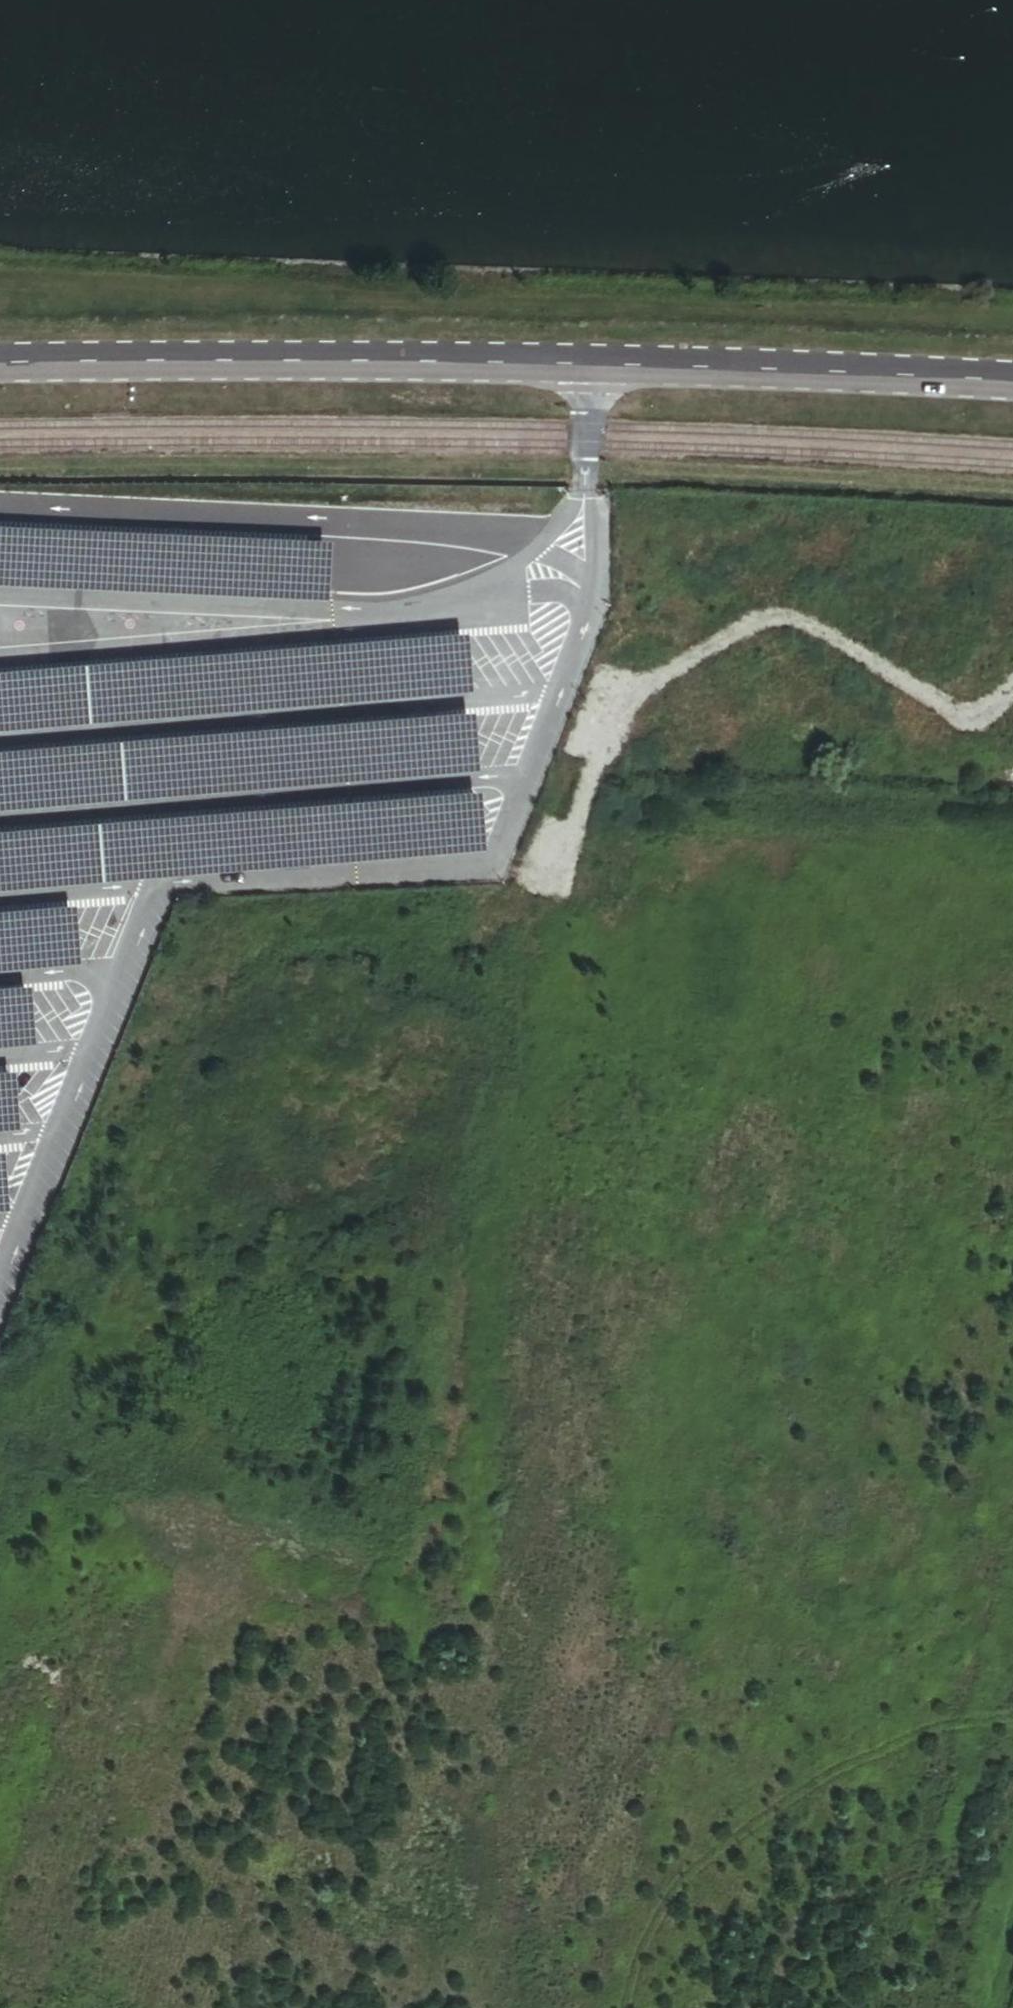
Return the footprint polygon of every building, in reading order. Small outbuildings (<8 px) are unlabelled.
[(0,525),(0,581),(328,596),(329,540),(0,525)] [(467,633),(0,671),(0,729),(474,689),(467,633)] [(0,751),(0,813),(481,770),(477,713),(0,751)] [(0,831),(0,892),(485,849),(482,792),(0,831)] [(0,914),(0,973),(84,966),(79,908),(0,914)] [(0,988),(0,1047),(38,1043),(33,985),(0,988)] [(0,1073),(0,1133),(22,1131),(17,1072),(0,1073)] [(3,1152),(0,1152),(0,1208),(9,1208),(3,1152)]
